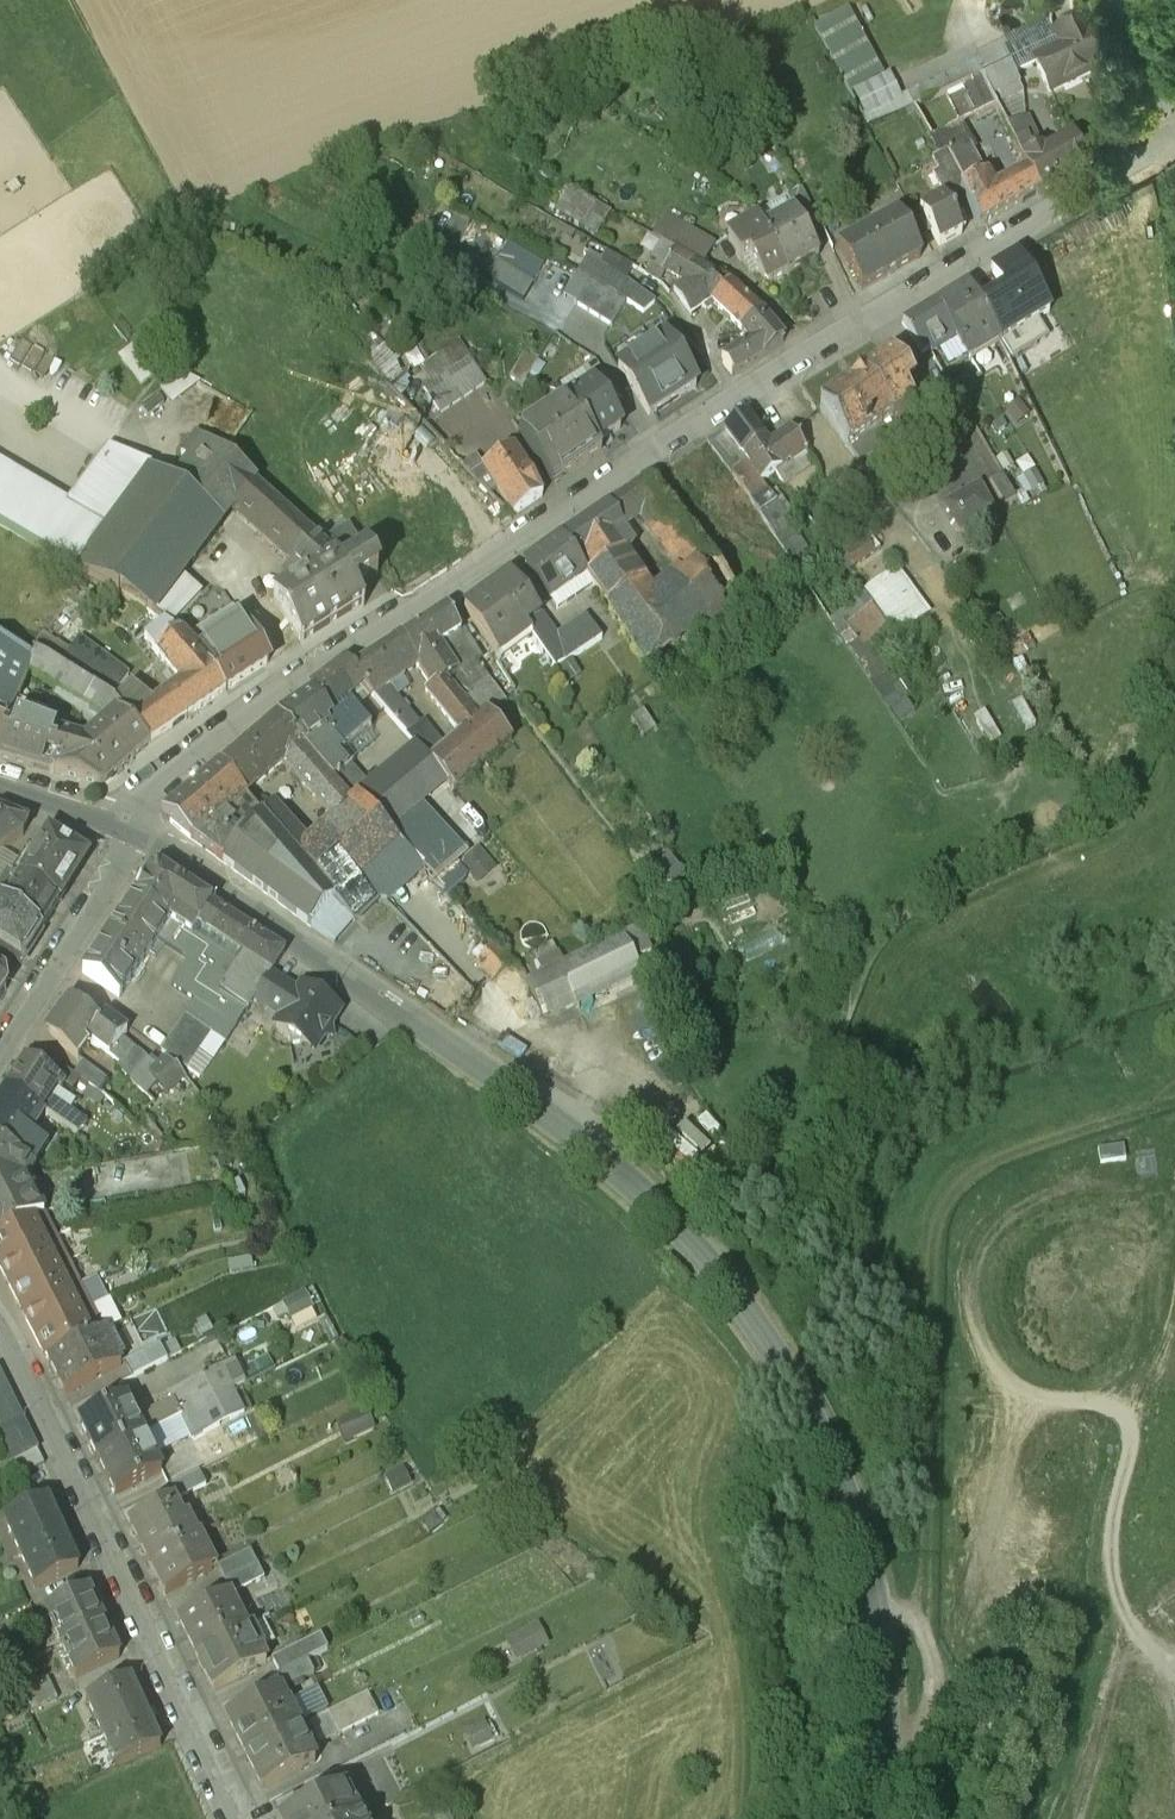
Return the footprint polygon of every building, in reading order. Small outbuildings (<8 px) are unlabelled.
[(905,108),(854,6),(817,24),(869,126),(905,108)] [(1055,36),(1055,37),(1061,50),(1035,63),(1050,93),(1101,67),(1094,53),(1095,52),(1093,47),(1092,48),(1080,24),(1055,36)] [(1055,37),(1029,50),(1035,63),(1061,50),(1055,37)] [(1008,63),(979,77),(994,107),(1023,93),(1008,63)] [(1022,160),(1029,175),(1039,194),(1069,177),(1070,178),(1087,168),(1074,141),(1043,158),(1024,119),(1005,128),(1021,160),(1022,160)] [(949,156),(966,188),(982,179),(965,148),(949,156)] [(959,192),(966,188),(949,156),(947,152),(939,156),(938,155),(932,158),(938,170),(933,173),(947,199),(959,192)] [(1039,194),(1029,175),(991,196),(982,179),(966,188),(959,192),(979,227),(1039,194)] [(557,210),(582,225),(596,201),(571,186),(557,210)] [(793,212),(806,234),(819,227),(801,191),(786,199),(793,212)] [(939,246),(962,234),(953,218),(954,218),(952,215),(942,198),(919,210),(926,222),(921,224),(926,233),(931,231),(939,246)] [(762,229),(787,275),(818,258),(806,234),(793,212),(762,229)] [(839,247),(862,288),(920,256),(898,215),(839,247)] [(770,284),(787,275),(762,229),(757,221),(727,237),(741,262),(749,257),(758,272),(770,284)] [(673,227),(665,241),(701,264),(710,249),(673,227)] [(710,301),(730,286),(707,273),(696,265),(664,247),(653,267),(673,280),(668,284),(689,316),(710,301)] [(966,284),(970,290),(999,340),(1048,311),(1031,282),(1016,255),(966,284)] [(524,298),(535,282),(501,261),(490,277),(524,298)] [(634,286),(653,298),(660,288),(642,274),(638,279),(634,276),(631,281),(635,283),(634,286)] [(590,282),(575,306),(612,329),(626,306),(590,282)] [(741,332),(741,331),(760,315),(730,286),(710,301),(741,332)] [(939,307),(954,332),(968,357),(999,340),(970,290),(939,307)] [(640,294),(631,307),(645,317),(656,305),(640,294)] [(940,341),(954,332),(939,307),(936,302),(902,322),(921,354),(941,342),(940,341)] [(753,342),(764,356),(782,341),(760,315),(741,331),(752,343),(753,342)] [(1032,395),(1086,366),(1064,324),(1010,353),(1032,395)] [(618,367),(649,415),(696,384),(680,359),(676,362),(661,339),(618,367)] [(439,414),(486,382),(459,341),(423,365),(434,382),(422,390),(439,414)] [(733,375),(764,356),(753,342),(752,343),(722,362),(733,375)] [(524,352),(509,378),(522,387),(538,360),(524,352)] [(892,361),(820,412),(857,466),(890,443),(880,430),(913,407),(904,395),(912,389),(892,361)] [(591,384),(593,384),(606,405),(618,397),(595,362),(582,370),(591,384)] [(591,384),(568,399),(597,443),(621,428),(606,405),(593,384),(591,384)] [(597,443),(568,399),(518,431),(552,483),(602,450),(597,443)] [(724,432),(707,442),(746,495),(759,516),(776,504),(761,484),(742,458),(763,443),(745,418),(724,433),(724,432)] [(742,458),(761,484),(796,460),(805,454),(791,433),(767,449),(763,443),(742,458)] [(307,578),(336,561),(335,560),(337,559),(209,445),(187,473),(200,484),(232,507),(230,510),(232,512),(307,578)] [(542,496),(511,448),(471,474),(479,482),(488,476),(513,515),(542,496)] [(150,473),(109,452),(70,504),(0,466),(0,530),(75,574),(150,473)] [(813,465),(805,454),(796,460),(803,472),(813,465)] [(150,473),(75,574),(119,599),(120,596),(148,611),(147,611),(154,616),(154,615),(183,577),(196,559),(212,537),(216,540),(220,535),(216,532),(221,525),(190,499),(150,473)] [(1002,477),(990,484),(1004,509),(1016,502),(1002,477)] [(639,509),(659,496),(660,495),(649,478),(609,505),(620,522),(639,509)] [(190,499),(221,525),(232,512),(230,510),(232,507),(200,484),(190,499)] [(979,490),(945,509),(959,533),(992,514),(979,490)] [(652,600),(639,610),(668,646),(735,592),(659,496),(639,509),(689,570),(652,600)] [(561,538),(580,566),(586,574),(621,553),(608,534),(621,523),(620,522),(609,505),(561,538)] [(569,574),(580,566),(561,538),(525,563),(550,598),(574,583),(569,574)] [(621,553),(586,574),(608,604),(639,584),(640,580),(622,553),(621,553)] [(273,599),(301,644),(364,605),(336,561),(307,578),(273,599)] [(525,625),(540,614),(510,574),(464,607),(498,654),(529,631),(525,625)] [(171,627),(203,595),(183,577),(154,615),(166,624),(171,627)] [(639,584),(608,604),(618,619),(622,625),(645,664),(668,646),(639,610),(652,600),(640,580),(639,584)] [(864,651),(889,634),(860,595),(837,614),(864,651)] [(233,608),(185,637),(209,661),(210,660),(225,690),(268,662),(244,621),(233,608)] [(400,637),(411,654),(436,637),(439,644),(461,630),(447,608),(403,637),(402,636),(400,637)] [(541,613),(540,614),(525,625),(529,631),(555,669),(573,658),(541,613)] [(622,625),(618,619),(612,624),(615,629),(622,625)] [(156,631),(167,643),(180,633),(171,627),(166,624),(156,631)] [(154,706),(172,729),(226,691),(225,690),(210,660),(209,661),(185,637),(180,633),(167,643),(155,653),(181,685),(154,706)] [(400,637),(351,670),(363,684),(373,696),(418,665),(411,654),(400,637)] [(411,654),(418,665),(431,685),(432,687),(445,679),(457,672),(439,644),(436,637),(411,654)] [(4,728),(9,717),(29,674),(87,707),(96,692),(44,658),(29,652),(28,653),(26,656),(0,645),(0,726),(4,728)] [(465,703),(474,695),(474,694),(471,690),(488,677),(477,661),(459,674),(457,672),(445,679),(465,703)] [(329,676),(347,697),(348,698),(363,684),(351,670),(347,663),(329,676)] [(312,693),(320,719),(347,697),(329,676),(310,690),(312,693)] [(465,703),(445,679),(432,687),(431,685),(426,689),(463,734),(431,762),(453,790),(511,740),(488,713),(480,720),(479,719),(465,703)] [(479,719),(505,699),(491,681),(474,694),(474,695),(465,703),(479,719)] [(121,711),(149,744),(172,729),(154,706),(133,687),(127,682),(123,687),(128,691),(125,694),(112,682),(101,695),(114,703),(121,711)] [(83,744),(81,743),(65,756),(65,757),(49,772),(98,787),(101,787),(149,744),(117,714),(121,711),(114,703),(101,695),(96,692),(87,707),(110,720),(83,744)] [(278,716),(302,745),(303,745),(319,734),(312,725),(320,719),(312,693),(278,716)] [(394,695),(380,704),(394,720),(402,714),(406,710),(394,695)] [(347,697),(320,719),(341,745),(368,724),(348,698),(347,697)] [(402,714),(394,720),(399,726),(407,719),(402,714)] [(282,762),(302,745),(278,716),(220,766),(245,794),(282,762)] [(9,717),(4,728),(6,729),(0,745),(0,759),(17,763),(49,772),(65,757),(65,756),(81,743),(9,717)] [(303,745),(302,745),(282,762),(332,822),(308,844),(296,856),(315,878),(335,859),(356,882),(399,842),(386,828),(357,797),(352,802),(303,745)] [(357,797),(386,828),(430,791),(403,759),(357,797)] [(171,808),(170,823),(190,840),(222,863),(262,817),(260,815),(259,814),(260,813),(244,795),(245,794),(220,766),(171,808)] [(296,856),(308,844),(296,833),(271,806),(260,815),(262,817),(285,844),(296,856)] [(23,835),(28,825),(0,814),(0,853),(23,835)] [(285,844),(262,817),(222,863),(310,928),(335,900),(315,878),(296,856),(285,844)] [(82,854),(48,832),(36,851),(30,847),(12,874),(58,904),(85,862),(79,858),(82,854)] [(671,852),(656,866),(679,891),(694,877),(671,852)] [(335,859),(315,878),(335,900),(355,922),(375,902),(356,882),(335,859)] [(8,871),(0,883),(0,907),(40,932),(58,904),(12,874),(8,871)] [(225,915),(160,871),(150,874),(135,896),(133,899),(169,923),(190,937),(197,926),(211,936),(225,915)] [(169,923),(133,899),(82,975),(118,998),(148,953),(158,939),(169,923)] [(20,965),(40,932),(0,907),(0,952),(20,965)] [(284,954),(225,915),(211,936),(245,958),(227,984),(201,967),(200,968),(202,969),(193,982),(180,973),(180,975),(166,995),(190,1011),(191,1010),(230,1035),(246,1012),(253,1002),(268,1012),(284,988),(269,978),(284,954)] [(623,935),(636,961),(652,953),(639,927),(623,935)] [(623,935),(559,966),(577,1003),(641,973),(636,961),(623,935)] [(163,963),(173,948),(158,939),(148,953),(163,963)] [(495,947),(476,964),(493,983),(512,966),(495,947)] [(200,968),(201,967),(173,948),(163,963),(180,975),(180,973),(193,982),(202,969),(200,968)] [(577,1003),(559,966),(526,982),(524,982),(542,1020),(577,1003)] [(296,996),(284,988),(268,1012),(280,1020),(276,1027),(289,1035),(291,1045),(332,1038),(330,1027),(340,1012),(302,988),(296,996)] [(69,999),(54,1019),(55,1020),(49,1027),(48,1028),(48,1030),(48,1031),(49,1034),(60,1043),(59,1045),(78,1060),(89,1046),(85,1042),(89,1039),(100,1023),(69,999)] [(186,1014),(161,1050),(200,1076),(224,1041),(186,1014)] [(126,1034),(105,1017),(100,1023),(89,1039),(109,1054),(121,1040),(126,1034)] [(121,1040),(109,1054),(121,1066),(134,1051),(121,1040)] [(158,1085),(174,1070),(165,1059),(148,1074),(158,1085)] [(64,1085),(25,1061),(7,1089),(44,1115),(62,1127),(70,1114),(48,1101),(56,1089),(60,1091),(64,1085)] [(74,1076),(98,1093),(107,1081),(83,1063),(74,1076)] [(0,1099),(0,1145),(5,1149),(18,1128),(32,1136),(44,1115),(7,1089),(0,1099)] [(103,1095),(89,1113),(112,1128),(124,1113),(116,1107),(103,1095)] [(71,1113),(70,1114),(62,1127),(77,1137),(84,1123),(71,1113)] [(0,1145),(0,1236),(43,1214),(26,1179),(34,1167),(29,1164),(42,1142),(32,1136),(18,1128),(5,1149),(0,1145)] [(43,1214),(0,1236),(0,1265),(55,1238),(43,1214)] [(67,1262),(55,1238),(0,1265),(12,1289),(67,1262)] [(79,1286),(67,1262),(12,1289),(24,1313),(79,1286)] [(91,1310),(79,1286),(24,1313),(36,1337),(91,1310)] [(104,1334),(91,1310),(36,1337),(48,1361),(104,1334)] [(121,1368),(104,1334),(48,1361),(66,1396),(121,1368)] [(159,1348),(125,1365),(132,1378),(165,1362),(159,1348)] [(221,1368),(232,1390),(245,1384),(234,1362),(221,1368)] [(169,1394),(172,1401),(181,1418),(233,1392),(232,1390),(221,1368),(169,1394)] [(12,1462),(20,1480),(46,1467),(0,1374),(0,1442),(11,1463),(12,1462)] [(233,1392),(181,1418),(192,1440),(244,1414),(233,1392)] [(181,1418),(172,1401),(135,1420),(125,1399),(79,1422),(98,1459),(143,1437),(181,1418)] [(364,1414),(345,1423),(352,1439),(372,1430),(364,1414)] [(162,1473),(143,1437),(98,1459),(116,1496),(162,1473)] [(170,1487),(178,1502),(207,1488),(199,1473),(170,1487)] [(4,1522),(35,1590),(79,1570),(65,1540),(63,1541),(59,1533),(61,1532),(47,1502),(4,1522)] [(190,1541),(172,1504),(131,1525),(149,1562),(190,1541)] [(195,1538),(190,1541),(149,1562),(166,1595),(212,1572),(195,1538)] [(251,1551),(218,1567),(225,1582),(258,1565),(251,1551)] [(258,1565),(225,1582),(233,1597),(266,1580),(258,1565)] [(88,1590),(45,1610),(76,1679),(119,1659),(105,1629),(103,1630),(99,1621),(101,1620),(88,1590)] [(196,1655),(249,1629),(233,1597),(227,1600),(226,1599),(179,1622),(196,1655)] [(519,1657),(550,1641),(539,1620),(508,1636),(519,1657)] [(267,1666),(249,1629),(196,1655),(215,1692),(267,1666)] [(273,1661),(280,1674),(308,1661),(328,1650),(322,1636),(273,1661)] [(308,1661),(280,1674),(287,1689),(315,1675),(308,1661)] [(53,1675),(26,1682),(32,1705),(58,1699),(53,1675)] [(142,1708),(129,1680),(86,1699),(117,1768),(160,1748),(147,1719),(145,1719),(140,1709),(142,1708)] [(296,1727),(278,1692),(227,1718),(245,1753),(296,1727)] [(354,1698),(329,1711),(340,1733),(365,1720),(354,1698)] [(488,1720),(468,1730),(475,1743),(495,1733),(488,1720)] [(315,1765),(296,1727),(245,1753),(264,1791),(315,1765)] [(275,1815),(277,1818),(354,1818),(361,1816),(343,1781),(275,1815)]
